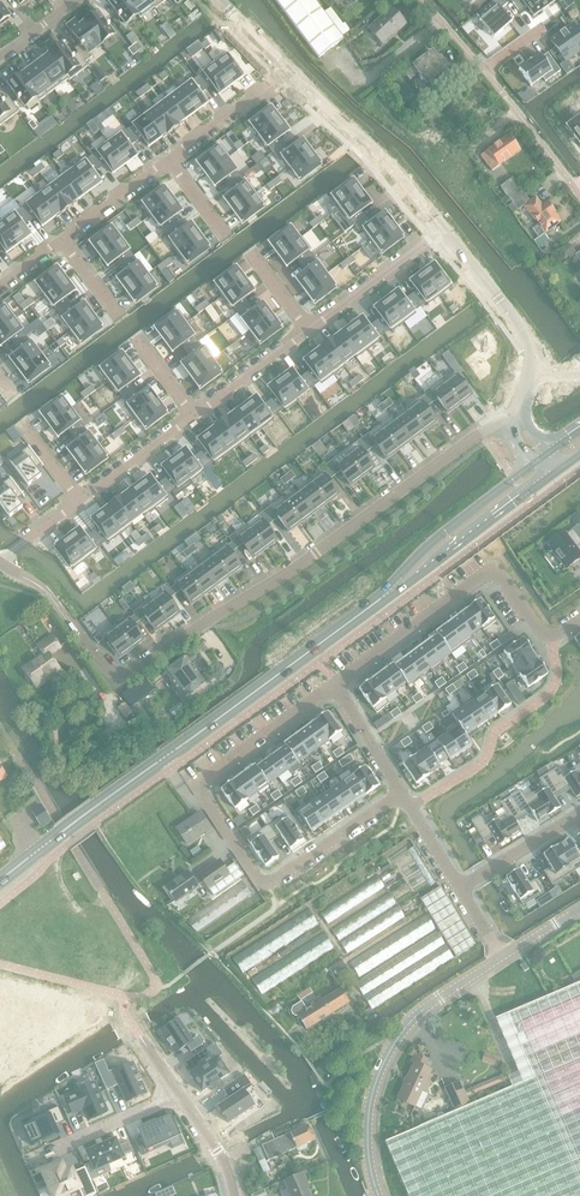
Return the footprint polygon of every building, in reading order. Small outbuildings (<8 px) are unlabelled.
[(1,4),(6,0),(0,0),(0,23),(2,25),(9,19),(7,18),(10,16),(1,4)] [(127,0),(111,0),(109,2),(119,16),(118,16),(119,18),(120,17),(126,24),(137,15),(140,18),(141,18),(127,0)] [(150,0),(127,0),(141,18),(154,8),(155,9),(156,8),(150,0)] [(156,8),(167,0),(150,0),(156,8)] [(184,4),(190,11),(195,7),(188,0),(184,4)] [(330,8),(324,12),(322,10),(315,0),(275,0),(318,58),(340,42),(344,39),(342,36),(350,30),(345,23),(343,24),(330,8)] [(476,14),(481,19),(479,21),(494,38),(512,22),(501,9),(507,3),(504,0),(493,0),(476,14)] [(533,17),(557,0),(522,0),(533,17)] [(397,32),(406,24),(391,8),(368,29),(383,44),(397,31),(397,32)] [(108,26),(97,12),(85,21),(101,43),(114,34),(109,27),(110,26),(109,25),(108,26)] [(101,43),(85,21),(84,22),(85,23),(80,27),(75,20),(68,26),(82,44),(75,49),(78,53),(85,62),(92,57),(89,53),(101,43)] [(551,40),(566,61),(579,51),(576,46),(579,43),(579,34),(573,24),(551,40)] [(207,40),(201,44),(205,50),(211,45),(207,40)] [(137,43),(132,46),(137,53),(142,49),(137,43)] [(85,62),(78,53),(72,57),(62,44),(50,54),(70,80),(88,66),(85,62)] [(132,46),(128,49),(133,56),(137,53),(132,46)] [(226,52),(213,62),(231,85),(243,76),(240,72),(241,71),(235,63),(234,64),(226,52)] [(447,68),(441,59),(439,60),(432,52),(405,73),(410,80),(415,76),(414,75),(418,72),(427,83),(447,68)] [(519,69),(531,87),(532,86),(531,86),(543,78),(546,82),(560,71),(548,53),(542,57),(540,54),(539,55),(540,56),(520,70),(519,69)] [(70,80),(50,54),(49,54),(50,55),(41,62),(38,59),(34,62),(54,90),(68,80),(69,81),(70,80)] [(54,90),(34,62),(29,66),(32,69),(23,76),(22,76),(21,75),(40,101),(41,100),(54,90)] [(203,73),(197,78),(206,90),(212,85),(219,94),(231,85),(213,62),(201,71),(203,73)] [(165,71),(159,75),(163,81),(169,77),(169,76),(165,71)] [(40,101),(21,75),(20,74),(14,78),(15,79),(9,84),(19,98),(17,99),(18,101),(20,100),(25,106),(37,98),(39,101),(40,101)] [(177,88),(177,89),(179,91),(195,112),(208,103),(201,94),(206,90),(197,78),(191,82),(189,80),(177,88)] [(148,84),(142,89),(146,94),(152,90),(148,84)] [(136,93),(140,98),(146,94),(142,89),(136,93)] [(424,106),(437,96),(431,89),(418,99),(424,106)] [(179,91),(168,100),(184,121),(195,112),(179,91)] [(19,112),(8,97),(2,102),(0,99),(0,126),(19,112)] [(157,108),(156,108),(173,131),(180,125),(179,124),(184,121),(168,100),(157,108)] [(146,112),(143,114),(161,138),(165,134),(166,136),(173,131),(156,108),(157,108),(155,105),(154,106),(146,112)] [(259,116),(250,123),(258,135),(259,135),(280,119),(271,107),(267,110),(266,109),(258,115),(258,116),(259,116)] [(133,126),(127,130),(136,142),(142,138),(149,147),(161,138),(143,114),(131,123),(133,126)] [(567,126),(579,144),(579,116),(579,115),(571,120),(573,122),(571,123),(567,126)] [(258,135),(256,136),(256,137),(265,149),(268,147),(272,153),(284,144),(280,138),(289,131),(280,119),(259,135),(258,135)] [(38,127),(32,120),(28,124),(33,130),(38,127)] [(119,132),(107,141),(125,165),(137,156),(130,146),(136,142),(127,130),(121,135),(119,132)] [(492,172),(521,150),(510,135),(481,156),(492,172)] [(245,137),(239,142),(243,147),(249,142),(245,137)] [(284,144),(272,153),(277,159),(279,158),(287,169),(288,170),(290,168),(290,167),(311,151),(303,139),(288,150),(284,144)] [(97,153),(91,157),(100,169),(106,164),(113,174),(125,165),(107,141),(95,150),(97,153)] [(239,142),(233,146),(237,151),(243,147),(239,142)] [(201,159),(197,162),(206,174),(227,158),(228,159),(230,157),(221,145),(210,153),(208,152),(200,158),(201,159)] [(59,150),(53,155),(57,160),(63,156),(59,150)] [(311,151),(290,167),(290,168),(299,179),(299,180),(308,173),(309,174),(317,168),(316,167),(321,164),(311,151)] [(72,167),(71,168),(73,171),(74,170),(90,191),(101,182),(94,173),(100,169),(91,157),(85,161),(83,159),(72,167)] [(227,158),(206,174),(215,187),(224,180),(229,185),(241,176),(228,159),(227,158)] [(41,163),(36,167),(40,173),(45,169),(41,163)] [(36,167),(30,172),(34,177),(40,173),(36,167)] [(62,178),(62,179),(78,200),(90,191),(74,170),(73,171),(62,178)] [(60,176),(49,184),(67,210),(74,205),(73,204),(78,200),(62,179),(62,178),(60,176)] [(233,191),(224,198),(232,210),(256,192),(248,180),(246,182),(245,182),(241,176),(229,185),(233,191)] [(278,176),(272,181),(276,186),(282,182),(278,176)] [(341,189),(329,197),(338,210),(362,192),(353,180),(349,183),(348,182),(340,188),(341,189)] [(272,181),(267,185),(270,190),(276,186),(272,181)] [(49,184),(37,193),(55,217),(59,214),(60,215),(67,210),(49,184)] [(152,196),(140,205),(149,217),(173,199),(164,187),(160,190),(159,189),(151,195),(152,196)] [(256,192),(232,210),(242,222),(246,219),(247,220),(255,214),(254,213),(266,205),(256,192)] [(362,192),(338,210),(344,217),(347,222),(350,220),(354,226),(366,217),(362,211),(371,204),(362,192)] [(27,205),(21,209),(30,221),(36,217),(43,226),(55,217),(37,193),(25,202),(27,205)] [(561,222),(555,213),(556,212),(548,202),(542,206),(536,197),(530,202),(525,194),(512,203),(508,206),(514,214),(523,207),(530,217),(532,216),(538,225),(531,229),(539,239),(561,222)] [(173,199),(149,217),(163,235),(177,224),(173,218),(182,211),(173,199)] [(13,211),(1,220),(19,244),(31,235),(24,226),(30,221),(21,209),(15,214),(13,211)] [(366,217),(354,226),(359,232),(361,230),(370,242),(393,224),(384,212),(371,222),(366,217)] [(320,215),(315,219),(319,224),(324,220),(320,215)] [(138,217),(132,221),(136,227),(142,222),(138,217)] [(315,219),(309,223),(313,228),(313,229),(319,224),(315,219)] [(7,253),(19,244),(1,220),(0,221),(0,244),(7,253)] [(132,221),(126,226),(130,231),(136,227),(132,221)] [(177,224),(163,235),(176,252),(200,234),(191,223),(183,229),(182,230),(177,224)] [(94,239),(90,242),(99,254),(120,238),(121,239),(123,237),(123,236),(114,224),(102,233),(101,231),(93,238),(94,239)] [(393,224),(370,242),(379,254),(390,245),(391,247),(399,241),(398,240),(403,236),(393,224)] [(274,239),(269,243),(278,255),(299,238),(290,226),(281,233),(280,232),(273,238),(274,239)] [(200,234),(176,252),(185,265),(196,256),(197,258),(205,252),(204,250),(209,247),(200,234)] [(299,238),(278,255),(287,266),(296,259),(301,266),(313,256),(309,251),(311,249),(302,237),(301,236),(299,238)] [(120,238),(99,254),(108,267),(117,259),(122,265),(134,256),(121,239),(120,238)] [(577,254),(569,243),(562,248),(570,259),(576,255),(579,261),(579,252),(577,254)] [(545,256),(552,252),(548,247),(542,252),(545,256)] [(126,271),(117,278),(125,290),(147,274),(134,256),(122,265),(126,271)] [(305,271),(296,278),(305,290),(326,274),(313,256),(301,266),(305,271)] [(351,256),(345,260),(349,265),(355,261),(351,256)] [(169,258),(163,262),(167,268),(173,264),(169,258)] [(345,260),(340,264),(344,270),(349,265),(345,260)] [(163,262),(157,267),(161,272),(167,268),(163,262)] [(434,263),(422,272),(440,296),(452,287),(443,276),(445,275),(439,267),(438,268),(434,263)] [(45,276),(36,283),(44,294),(45,295),(66,279),(57,267),(53,270),(52,269),(44,275),(45,276)] [(224,276),(212,285),(221,297),(245,279),(236,267),(232,270),(231,269),(223,275),(224,276)] [(422,272),(410,281),(417,291),(411,295),(420,307),(426,303),(428,305),(440,296),(422,272)] [(147,274),(125,290),(135,302),(139,299),(140,300),(148,294),(147,293),(156,286),(147,274)] [(326,274),(305,290),(314,303),(318,299),(319,300),(327,295),(326,293),(335,286),(326,274)] [(44,294),(42,296),(51,309),(54,307),(58,313),(70,304),(66,298),(75,291),(66,279),(45,295),(44,294)] [(245,279),(221,297),(227,304),(230,309),(233,307),(237,313),(249,304),(245,298),(254,291),(245,279)] [(398,290),(386,299),(404,323),(416,314),(414,312),(420,307),(411,295),(405,299),(398,290)] [(28,299),(25,301),(29,306),(31,305),(35,302),(31,297),(28,299)] [(386,299),(374,308),(381,317),(375,322),(384,334),(390,330),(392,332),(404,323),(386,299)] [(206,300),(201,304),(204,309),(210,305),(206,300)] [(25,301),(20,305),(24,310),(24,311),(29,306),(25,301)] [(70,304),(58,313),(71,330),(71,331),(93,314),(84,303),(75,309),(70,304)] [(249,304),(237,313),(250,330),(250,331),(272,315),(263,303),(254,310),(249,304)] [(16,316),(7,304),(0,309),(0,328),(16,316)] [(201,304),(195,308),(199,314),(204,309),(201,304)] [(455,304),(449,308),(453,313),(459,309),(455,304)] [(159,325),(155,328),(164,340),(187,322),(178,310),(169,317),(167,319),(166,317),(158,323),(159,324),(159,325)] [(71,330),(69,332),(78,345),(90,336),(91,337),(98,332),(97,330),(102,327),(93,314),(71,331),(71,330)] [(250,330),(248,332),(248,333),(257,345),(269,336),(269,337),(277,332),(276,330),(281,327),(272,315),(250,331),(250,330)] [(0,328),(0,345),(1,346),(10,339),(15,345),(27,336),(22,330),(25,328),(16,316),(0,328)] [(362,317),(350,326),(368,350),(380,341),(379,338),(384,334),(375,322),(370,326),(362,317)] [(187,322),(164,340),(173,352),(182,345),(186,351),(199,342),(194,336),(197,334),(187,322)] [(350,326),(339,335),(355,356),(356,359),(357,358),(368,350),(350,326)] [(333,337),(326,342),(343,365),(344,364),(355,356),(339,335),(334,338),(333,337)] [(19,351),(10,358),(18,370),(40,354),(27,336),(15,345),(19,351)] [(57,342),(56,343),(60,348),(61,347),(66,344),(62,338),(57,342)] [(237,341),(231,345),(235,351),(241,346),(237,341)] [(191,357),(181,364),(190,376),(212,359),(212,360),(215,358),(214,358),(205,346),(203,348),(199,342),(186,351),(191,357)] [(320,348),(316,352),(333,376),(345,367),(346,366),(344,364),(343,365),(326,342),(320,347),(320,348)] [(56,343),(50,347),(54,352),(60,348),(56,343)] [(231,345),(225,350),(229,355),(235,351),(231,345)] [(122,352),(98,370),(107,382),(131,364),(122,352)] [(316,352),(304,361),(311,370),(305,374),(314,387),(320,382),(321,384),(333,376),(316,352)] [(40,354),(18,370),(28,382),(32,379),(33,380),(39,376),(38,374),(49,366),(46,362),(44,359),(42,357),(40,354)] [(212,359),(190,376),(199,388),(204,384),(205,386),(213,380),(212,379),(221,372),(212,360),(212,359)] [(455,359),(449,364),(455,372),(457,375),(463,371),(455,359)] [(131,364),(107,382),(116,394),(118,393),(123,398),(135,389),(131,383),(140,376),(131,364)] [(371,366),(366,370),(369,375),(375,371),(371,366)] [(292,369),(280,378),(296,400),(314,387),(305,374),(299,379),(292,369)] [(444,381),(443,381),(460,404),(472,395),(468,390),(470,388),(463,378),(461,380),(457,375),(455,372),(444,381)] [(360,374),(354,379),(358,384),(364,380),(360,374)] [(429,388),(424,392),(425,395),(426,395),(432,403),(438,399),(448,413),(460,404),(443,381),(444,381),(442,379),(441,379),(437,374),(425,382),(429,388)] [(280,378),(268,387),(268,388),(275,397),(269,401),(278,413),(284,409),(286,411),(298,402),(296,400),(280,378)] [(354,379),(348,383),(352,388),(358,384),(354,379)] [(91,386),(86,390),(90,395),(96,390),(92,385),(91,386)] [(135,389),(123,398),(127,405),(125,406),(134,418),(157,400),(148,388),(139,395),(135,389)] [(86,390),(80,394),(84,399),(90,395),(86,390)] [(425,395),(407,408),(424,431),(437,421),(426,407),(432,403),(426,395),(425,395)] [(256,396),(244,405),(262,429),(273,420),(272,418),(278,413),(269,401),(263,405),(257,397),(256,396)] [(45,410),(40,413),(49,425),(71,409),(70,409),(62,397),(53,404),(52,403),(44,408),(45,410)] [(157,400),(134,418),(143,430),(154,422),(155,423),(163,417),(162,416),(167,412),(157,400)] [(394,405),(389,400),(384,404),(388,410),(394,405)] [(382,414),(388,410),(384,404),(378,408),(382,414)] [(244,405),(233,414),(250,438),(262,429),(244,405)] [(71,409),(49,425),(58,437),(68,430),(72,436),(84,427),(80,421),(82,420),(79,416),(73,407),(70,409),(71,409)] [(407,408),(396,417),(413,439),(424,431),(407,408)] [(227,416),(220,421),(239,446),(250,438),(233,414),(228,417),(227,416)] [(410,441),(393,418),(392,416),(380,425),(399,450),(410,441)] [(214,428),(210,431),(227,455),(239,446),(220,421),(213,426),(214,428)] [(399,450),(380,425),(362,438),(370,449),(376,445),(386,459),(399,450)] [(122,426),(117,431),(120,436),(126,432),(122,426)] [(76,442),(67,449),(76,461),(97,445),(84,427),(72,436),(76,442)] [(117,431),(111,435),(115,440),(120,436),(117,431)] [(210,431),(197,440),(204,449),(199,454),(208,466),(214,462),(215,464),(227,455),(210,431)] [(375,468),(364,454),(370,449),(362,438),(344,452),(363,476),(375,468)] [(97,445),(76,461),(85,473),(90,470),(91,471),(98,465),(97,464),(109,455),(100,443),(97,445)] [(265,445),(259,449),(263,455),(269,450),(265,445)] [(28,447),(10,461),(28,486),(41,476),(36,469),(34,467),(40,463),(41,465),(42,466),(43,465),(29,446),(28,447)] [(186,449),(174,458),(191,482),(192,481),(204,472),(202,471),(208,466),(199,454),(193,458),(186,449)] [(363,476),(344,452),(326,465),(330,470),(334,476),(340,472),(351,485),(363,476)] [(253,454),(248,458),(252,463),(257,459),(253,454)] [(174,458),(162,467),(169,476),(163,480),(172,493),(175,497),(193,484),(192,481),(191,482),(174,458)] [(248,458),(242,462),(246,467),(252,463),(248,458)] [(339,494),(329,480),(334,476),(330,470),(312,482),(311,483),(326,503),(339,494)] [(296,477),(292,472),(286,476),(290,482),(296,477)] [(150,475),(138,484),(156,508),(168,499),(166,497),(172,493),(163,480),(157,485),(150,475)] [(285,486),(290,482),(286,476),(280,480),(285,486)] [(0,486),(0,504),(10,517),(22,507),(17,500),(15,498),(21,494),(23,496),(24,497),(25,497),(10,478),(0,486)] [(218,480),(213,484),(217,490),(222,486),(218,480)] [(326,503),(311,483),(312,482),(311,480),(298,489),(315,512),(326,503)] [(138,484),(126,493),(142,515),(143,516),(144,517),(156,508),(138,484)] [(313,514),(296,491),(284,500),(301,522),(313,514)] [(121,495),(114,500),(131,523),(142,515),(126,493),(122,496),(121,495)] [(301,522),(284,500),(283,497),(264,511),(272,522),(278,518),(289,532),(301,522)] [(108,507),(103,510),(121,534),(133,525),(131,523),(114,500),(107,505),(108,507)] [(103,510),(91,519),(98,529),(92,533),(101,545),(107,541),(109,543),(121,534),(103,510)] [(277,540),(267,526),(272,522),(264,511),(258,515),(262,520),(250,529),(265,549),(277,540)] [(570,518),(575,525),(579,521),(579,514),(578,511),(570,518)] [(159,524),(153,529),(157,534),(163,529),(159,524)] [(265,549),(250,529),(247,524),(229,538),(232,542),(237,548),(243,544),(253,558),(265,549)] [(80,528),(67,537),(85,561),(97,552),(96,549),(101,545),(92,533),(87,537),(80,528)] [(566,569),(579,559),(577,557),(579,555),(579,553),(576,548),(579,545),(579,539),(573,529),(566,534),(566,533),(549,545),(566,569)] [(147,533),(141,537),(145,543),(151,538),(147,533)] [(67,537),(55,546),(59,550),(57,552),(63,560),(65,558),(73,570),(85,561),(67,537)] [(141,537),(136,541),(140,547),(145,543),(141,537)] [(241,567),(231,553),(237,548),(232,542),(214,556),(229,576),(241,567)] [(194,544),(188,548),(193,554),(198,549),(194,544)] [(188,548),(183,552),(187,558),(193,554),(188,548)] [(229,576),(214,556),(202,564),(218,585),(229,576)] [(215,586),(200,566),(189,575),(204,595),(215,586)] [(94,573),(88,577),(92,582),(98,578),(94,572),(94,573)] [(204,595),(189,575),(188,575),(187,572),(174,582),(176,584),(170,588),(175,595),(181,590),(191,604),(204,595)] [(180,613),(169,599),(175,595),(170,588),(167,584),(161,588),(164,593),(153,601),(152,602),(168,622),(180,613)] [(168,622),(152,602),(153,601),(151,599),(139,608),(133,613),(135,615),(139,621),(145,617),(156,631),(168,622)] [(480,600),(468,609),(484,630),(496,621),(494,619),(494,618),(490,613),(491,613),(485,605),(484,605),(480,600)] [(468,609),(458,616),(474,638),(474,637),(472,635),(482,628),(483,631),(484,630),(468,609)] [(144,639),(134,625),(139,621),(135,615),(117,628),(132,648),(144,639)] [(458,616),(447,624),(463,646),(474,638),(458,616)] [(436,632),(452,654),(463,646),(447,624),(436,632)] [(132,648),(117,628),(116,625),(103,635),(109,642),(107,644),(114,653),(116,652),(120,657),(132,648)] [(436,635),(426,642),(442,664),(443,663),(441,661),(451,654),(451,655),(452,654),(436,632),(435,633),(436,635)] [(100,634),(94,638),(98,644),(104,639),(100,634)] [(58,667),(49,655),(60,647),(51,636),(38,646),(44,654),(23,669),(36,686),(48,678),(46,676),(58,667)] [(499,655),(507,668),(532,651),(523,639),(522,639),(523,639),(517,643),(517,642),(509,648),(499,655)] [(426,642),(416,650),(432,671),(442,664),(426,642)] [(416,650),(405,658),(419,677),(430,670),(432,672),(432,671),(416,650)] [(510,667),(517,677),(539,662),(532,651),(507,668),(508,668),(510,667)] [(206,684),(198,673),(204,669),(199,661),(198,661),(196,658),(190,662),(186,656),(165,672),(185,699),(206,684)] [(393,664),(407,683),(408,686),(409,685),(419,677),(405,658),(395,666),(393,664)] [(548,674),(539,662),(517,677),(520,676),(528,688),(534,684),(542,679),(542,678),(547,675),(548,674)] [(392,665),(382,672),(396,691),(406,684),(407,683),(393,664),(392,665)] [(382,672),(371,680),(389,704),(389,703),(386,699),(396,691),(382,672)] [(145,677),(121,694),(130,707),(154,690),(145,677)] [(371,680),(359,689),(363,695),(369,703),(369,702),(377,712),(389,704),(371,680)] [(494,680),(482,689),(498,713),(511,705),(494,680)] [(473,698),(473,699),(488,721),(498,713),(482,689),(481,689),(484,694),(475,701),(473,698)] [(462,706),(477,728),(488,721),(473,699),(462,706)] [(133,714),(125,703),(117,709),(125,720),(133,714)] [(451,714),(466,736),(477,728),(462,706),(451,714)] [(441,714),(444,718),(450,714),(447,710),(441,714)] [(328,712),(315,721),(329,741),(341,732),(328,712)] [(455,722),(444,729),(461,754),(472,746),(465,736),(466,736),(451,714),(450,714),(455,722)] [(315,721),(304,729),(318,748),(329,741),(315,721)] [(304,729),(294,736),(308,756),(318,748),(304,729)] [(436,738),(435,739),(450,761),(461,754),(444,729),(447,734),(437,741),(436,738)] [(60,746),(58,730),(48,730),(50,746),(60,746)] [(284,744),(283,744),(285,747),(297,764),(308,756),(294,736),(284,744)] [(435,739),(425,746),(440,768),(441,768),(439,765),(448,759),(450,761),(435,739)] [(426,749),(415,756),(429,776),(440,768),(425,746),(424,746),(426,749)] [(285,747),(276,753),(288,770),(291,774),(300,768),(297,764),(285,747)] [(276,753),(266,760),(278,777),(288,770),(276,753)] [(350,754),(342,760),(346,765),(354,760),(350,754)] [(416,784),(429,776),(415,756),(403,764),(416,784)] [(266,760),(256,767),(269,784),(278,777),(266,760)] [(551,763),(546,766),(550,773),(555,770),(551,763)] [(353,775),(352,775),(366,795),(379,786),(375,780),(370,772),(369,772),(364,764),(351,773),(353,775)] [(255,765),(244,773),(258,792),(269,784),(256,767),(255,765)] [(555,770),(550,773),(561,791),(569,786),(576,797),(576,798),(579,795),(579,778),(574,768),(565,774),(560,767),(555,770)] [(244,773),(234,780),(248,800),(258,792),(244,773)] [(544,787),(535,792),(549,815),(561,807),(560,807),(554,796),(561,791),(550,773),(540,779),(544,787)] [(352,775),(342,783),(355,803),(366,795),(352,775)] [(234,780),(221,790),(225,795),(225,796),(231,803),(235,808),(235,809),(248,800),(234,780)] [(342,783),(331,790),(344,810),(355,803),(342,783)] [(513,787),(507,790),(511,797),(517,793),(513,787)] [(331,790),(320,797),(334,817),(344,810),(331,790)] [(511,797),(523,815),(530,811),(537,822),(538,821),(549,815),(535,792),(526,798),(521,790),(511,797)] [(320,797),(309,805),(323,824),(334,817),(320,797)] [(498,819),(510,839),(521,832),(522,832),(515,820),(523,815),(511,797),(502,802),(501,803),(507,813),(498,819)] [(311,832),(323,824),(309,805),(298,813),(311,832)] [(48,816),(45,811),(35,818),(39,823),(48,816)] [(265,812),(259,816),(266,826),(272,822),(265,812)] [(211,828),(200,813),(177,828),(187,844),(211,828)] [(272,822),(266,826),(275,839),(281,835),(290,849),(303,840),(299,834),(300,834),(294,826),(285,813),(272,822)] [(479,813),(470,818),(472,821),(483,840),(492,835),(498,845),(498,846),(510,839),(498,819),(497,816),(487,822),(482,815),(481,816),(479,813)] [(474,825),(472,821),(464,826),(467,830),(471,827),(474,825)] [(266,826),(247,839),(255,851),(260,859),(261,859),(265,866),(266,866),(279,857),(278,857),(269,843),(275,839),(266,826)] [(477,832),(471,835),(476,843),(482,840),(477,832)] [(556,847),(564,860),(572,872),(579,867),(579,850),(577,852),(569,839),(568,840),(557,847),(557,846),(556,847)] [(198,845),(189,851),(194,857),(202,852),(198,845)] [(408,850),(431,887),(437,883),(414,846),(408,850)] [(556,847),(543,855),(544,855),(551,867),(544,872),(552,884),(572,872),(564,860),(556,847)] [(201,876),(194,881),(197,885),(204,881),(209,889),(214,896),(244,875),(235,863),(225,870),(220,862),(200,875),(201,876)] [(392,866),(389,862),(381,867),(383,871),(392,866)] [(377,877),(322,913),(329,923),(384,887),(381,882),(395,873),(392,869),(378,878),(377,877)] [(519,869),(506,878),(511,885),(510,885),(515,893),(516,893),(523,905),(543,893),(535,880),(529,884),(520,870),(519,869)] [(188,872),(166,888),(175,902),(198,886),(197,885),(194,881),(188,872)] [(252,895),(242,881),(185,921),(198,933),(252,895)] [(440,887),(421,899),(456,957),(476,945),(446,896),(440,887)] [(396,904),(389,893),(333,930),(340,941),(396,904)] [(405,916),(397,905),(341,942),(348,953),(405,916)] [(319,924),(308,908),(233,958),(244,974),(319,924)] [(436,929),(425,913),(350,961),(360,978),(436,929)] [(454,957),(437,931),(356,983),(373,1009),(454,957)] [(334,948),(324,932),(252,979),(262,995),(334,948)] [(282,956),(289,951),(287,947),(279,952),(282,956)] [(342,959),(328,968),(334,977),(347,968),(342,959)] [(526,962),(521,965),(525,971),(530,968),(526,962)] [(509,1076),(510,1078),(514,1086),(472,1104),(456,1111),(386,1141),(409,1195),(579,1195),(579,983),(576,985),(497,1019),(520,1071),(509,1076)] [(307,1029),(350,1002),(341,988),(307,1010),(302,1002),(293,1007),(291,1012),(294,1016),(299,1016),(307,1029)] [(309,988),(297,996),(300,1001),(313,993),(309,988)] [(178,1019),(160,1031),(175,1053),(187,1045),(191,1052),(203,1044),(198,1036),(192,1040),(178,1019)] [(200,1066),(187,1075),(197,1091),(205,1085),(208,1090),(218,1082),(216,1079),(224,1073),(213,1057),(218,1054),(209,1042),(203,1046),(207,1051),(196,1059),(200,1066)] [(498,1056),(486,1052),(483,1060),(495,1064),(498,1056)] [(427,1093),(433,1078),(429,1077),(432,1070),(425,1067),(429,1060),(415,1054),(412,1061),(415,1062),(401,1092),(404,1093),(401,1100),(415,1106),(422,1091),(427,1093)] [(104,1060),(95,1064),(107,1090),(119,1085),(127,1102),(146,1093),(133,1063),(115,1071),(114,1070),(109,1072),(104,1060)] [(510,1078),(509,1076),(508,1072),(466,1090),(461,1080),(446,1087),(456,1111),(472,1104),(468,1096),(510,1078)] [(76,1094),(67,1098),(73,1113),(83,1109),(88,1119),(107,1111),(104,1103),(106,1102),(103,1093),(100,1094),(95,1083),(76,1092),(76,1094)] [(243,1090),(218,1107),(228,1123),(254,1106),(243,1090)] [(24,1125),(23,1125),(32,1146),(33,1145),(33,1144),(53,1135),(53,1136),(60,1133),(58,1129),(56,1126),(65,1122),(58,1107),(57,1107),(57,1108),(32,1119),(32,1118),(30,1119),(32,1122),(24,1126),(24,1125)] [(171,1114),(137,1129),(141,1138),(138,1139),(139,1141),(145,1155),(156,1150),(153,1145),(168,1139),(172,1149),(183,1144),(184,1144),(171,1114)] [(314,1140),(308,1125),(262,1145),(269,1160),(297,1148),(298,1149),(300,1150),(306,1147),(307,1145),(307,1143),(314,1140)] [(95,1171),(108,1165),(124,1158),(123,1155),(133,1151),(129,1142),(119,1146),(116,1138),(86,1152),(91,1163),(95,1171)] [(260,1147),(253,1150),(264,1174),(271,1171),(260,1147)] [(39,1170),(50,1195),(68,1195),(80,1191),(82,1195),(90,1195),(97,1193),(91,1180),(85,1167),(75,1171),(73,1165),(66,1168),(62,1159),(39,1170)] [(306,1184),(308,1183),(303,1172),(284,1181),(288,1189),(282,1192),(284,1195),(311,1195),(306,1184)]
